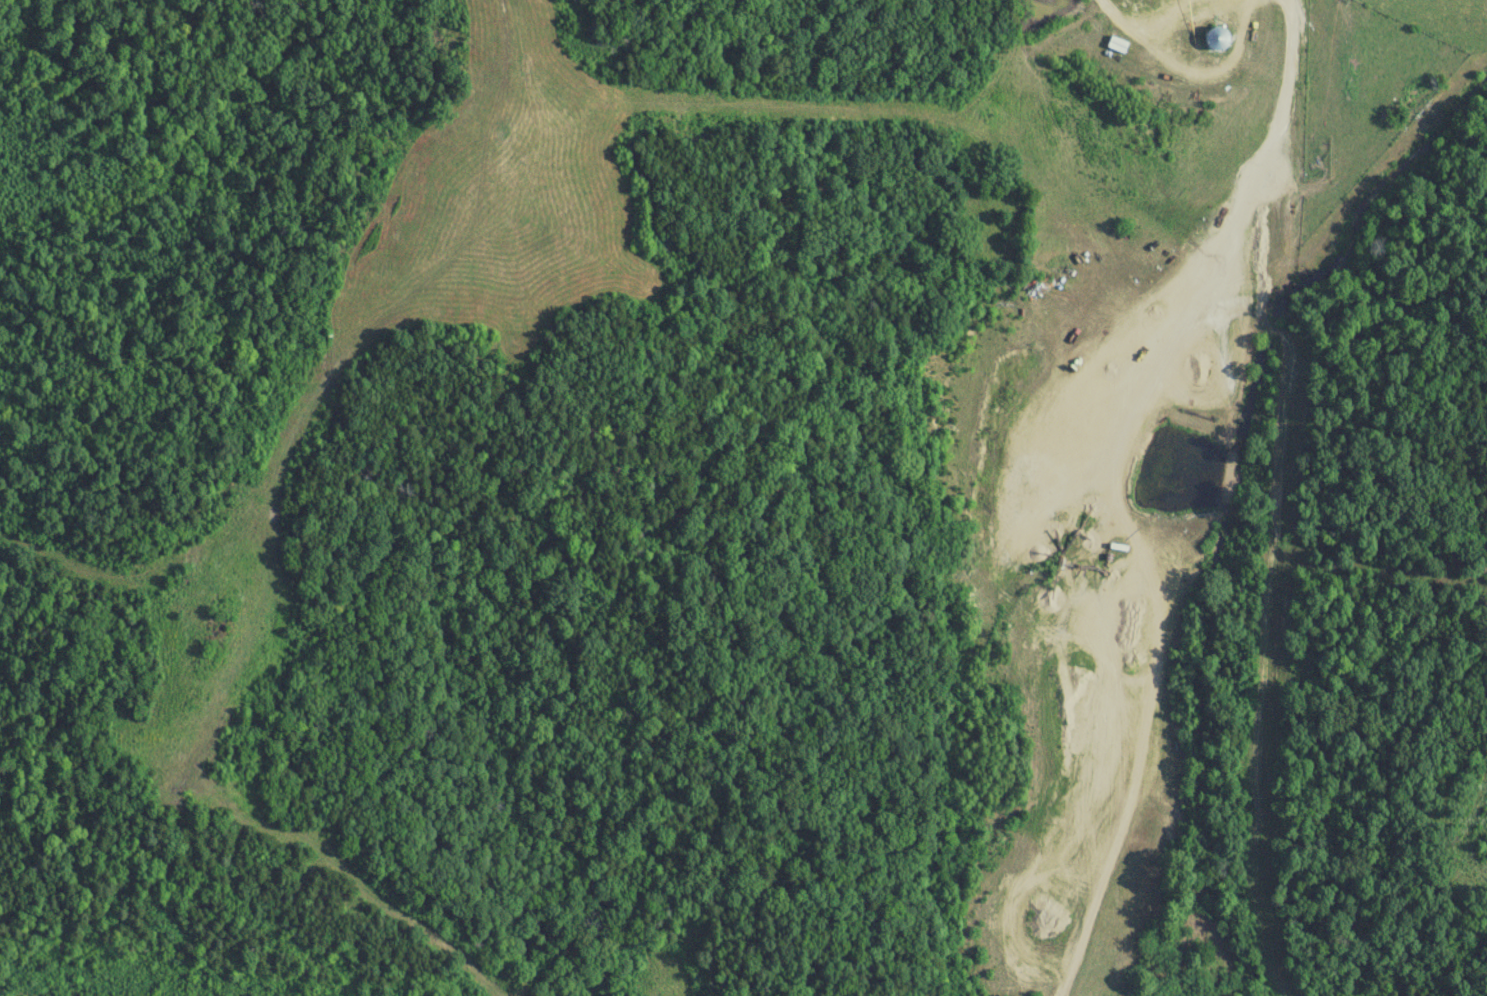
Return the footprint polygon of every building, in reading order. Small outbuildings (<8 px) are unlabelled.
[(1207,40),(1218,52),(1232,40),(1221,27),(1207,40)]
